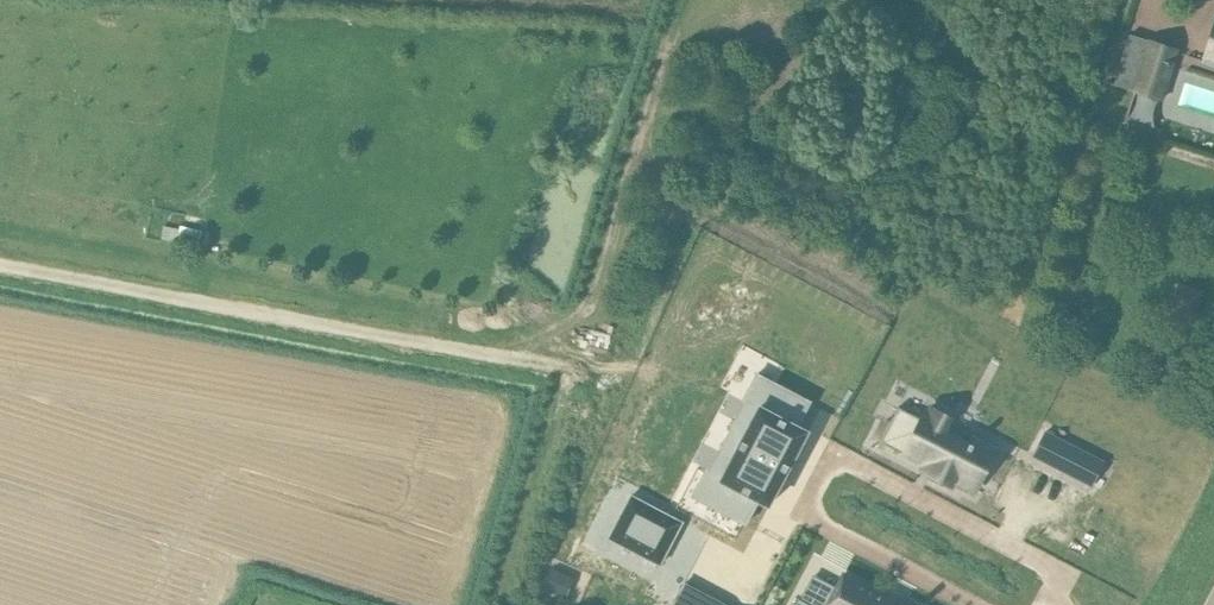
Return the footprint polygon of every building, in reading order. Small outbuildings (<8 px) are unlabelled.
[(1204,62),(1213,65),(1213,30),(1204,62)] [(1152,41),(1137,91),(1164,99),(1180,49),(1152,41)] [(692,495),(744,523),(757,498),(769,505),(782,479),(778,477),(790,454),(793,456),(807,431),(796,425),(809,401),(757,373),(743,400),(757,407),(747,428),(734,421),(718,450),(730,457),(719,477),(705,470),(692,495)] [(898,406),(881,441),(933,468),(930,472),(951,483),(954,479),(975,490),(997,447),(973,434),(969,442),(944,430),(951,417),(935,409),(931,407),(929,411),(926,410),(922,419),(898,406)] [(1106,465),(1046,434),(1034,457),(1094,488),(1106,465)] [(610,535),(609,538),(611,539),(658,563),(660,564),(661,562),(665,554),(681,524),(682,522),(680,520),(680,521),(634,496),(631,495),(630,497),(610,535)] [(827,604),(884,604),(883,604),(884,602),(867,593),(865,592),(867,586),(844,574),(842,576),(837,586),(827,604)] [(705,593),(685,583),(673,604),(700,604),(705,593)]
